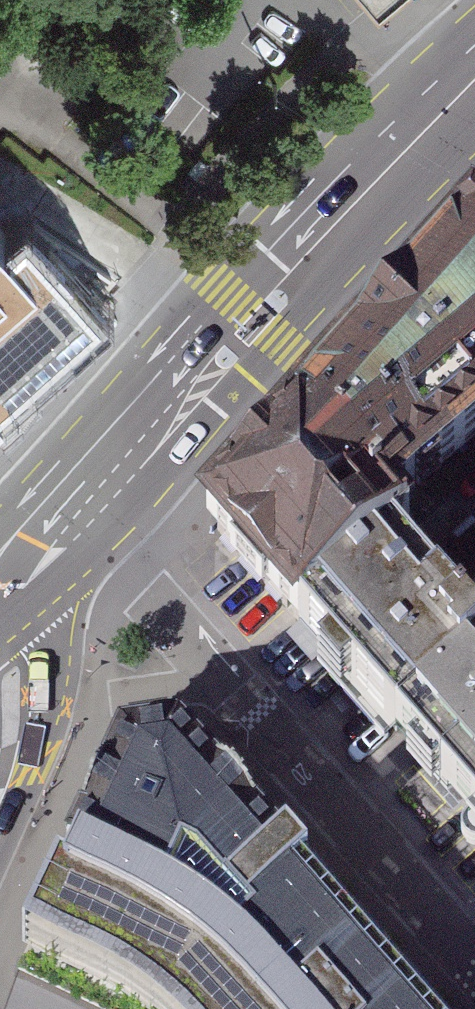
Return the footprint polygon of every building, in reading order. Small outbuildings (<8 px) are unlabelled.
[(89,300),(20,226),(5,244),(0,238),(0,387),(89,300)] [(390,348),(438,402),(474,447),(474,282),(468,274),(390,348)] [(474,474),(474,447),(438,402),(390,348),(282,456),(378,553),(474,474)] [(282,456),(181,564),(281,674),(298,659),(378,589),(397,572),(378,553),(282,456)] [(391,606),(460,685),(474,672),(474,540),(391,606)] [(281,674),(364,766),(460,685),(391,606),(378,589),(281,674)] [(460,685),(364,766),(474,892),(474,702),(460,685)] [(131,772),(29,992),(69,1008),(402,1008),(182,763),(131,772)]
